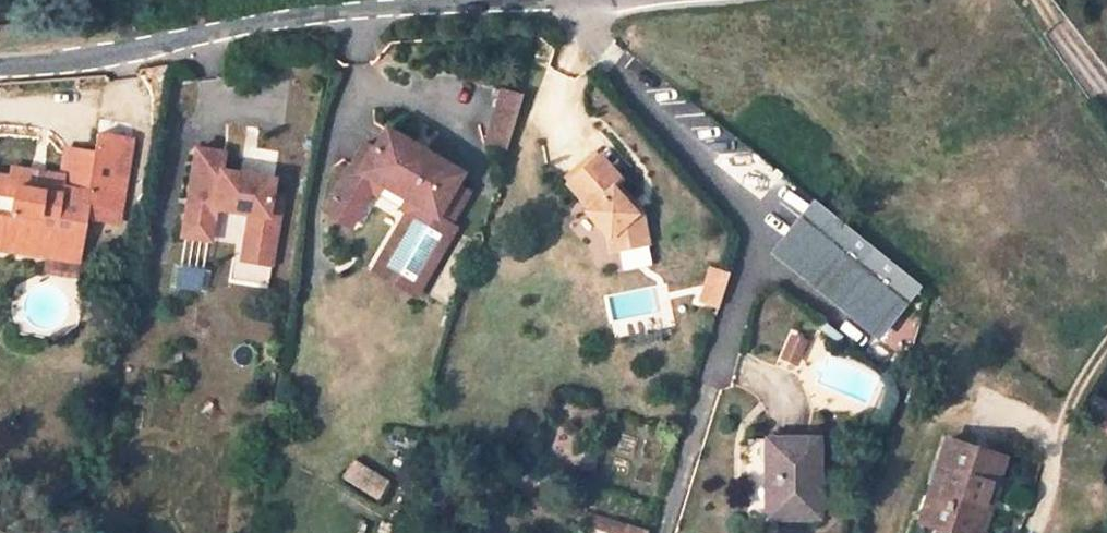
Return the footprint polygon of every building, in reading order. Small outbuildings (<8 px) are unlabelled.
[(518,104),(501,99),(485,150),(503,155),(518,104)] [(518,104),(503,155),(506,157),(522,105),(518,104)] [(364,149),(337,196),(362,211),(371,196),(400,213),(405,203),(427,216),(427,220),(433,223),(437,222),(450,227),(468,197),(455,189),(462,178),(426,157),(423,163),(411,156),(414,150),(385,133),(373,155),(364,149)] [(26,187),(28,176),(9,173),(7,181),(0,180),(0,252),(75,264),(79,242),(68,241),(72,218),(82,220),(84,209),(117,215),(129,143),(94,138),(91,157),(63,153),(58,181),(41,178),(39,189),(26,187)] [(416,147),(414,150),(411,156),(423,163),(426,157),(428,153),(416,147)] [(221,157),(192,152),(182,218),(211,223),(212,212),(246,218),(264,221),(268,199),(270,182),(218,175),(221,157)] [(621,185),(599,159),(567,187),(589,212),(585,215),(598,230),(604,223),(615,236),(619,255),(648,248),(642,217),(636,218),(626,207),(630,203),(619,191),(616,189),(621,185)] [(26,187),(39,189),(41,178),(28,176),(26,187)] [(337,196),(326,214),(352,228),(362,211),(337,196)] [(278,201),(268,199),(264,221),(246,218),(239,263),(269,268),(278,201)] [(375,273),(417,298),(456,231),(450,227),(437,222),(433,223),(427,220),(427,216),(405,203),(400,213),(408,218),(375,273)] [(636,218),(642,217),(630,203),(626,207),(636,218)] [(814,205),(801,221),(905,305),(919,288),(814,205)] [(117,215),(84,209),(82,220),(115,225),(117,215)] [(72,218),(68,241),(79,242),(82,220),(72,218)] [(208,244),(211,223),(182,218),(179,240),(208,244)] [(905,305),(801,221),(774,254),(877,340),(905,305)] [(608,241),(612,256),(619,255),(615,236),(604,223),(598,230),(608,241)] [(202,274),(205,252),(177,248),(173,269),(202,274)] [(729,281),(711,276),(702,306),(719,312),(729,281)] [(844,338),(824,323),(818,330),(839,345),(844,338)] [(1094,393),(1079,416),(1106,437),(1106,404),(1094,393)] [(816,442),(768,441),(768,520),(816,520),(816,442)] [(945,441),(919,523),(950,532),(977,532),(985,509),(980,507),(996,458),(945,441)] [(374,499),(386,479),(348,457),(336,477),(374,499)] [(592,514),(588,526),(609,532),(650,532),(592,514)]
